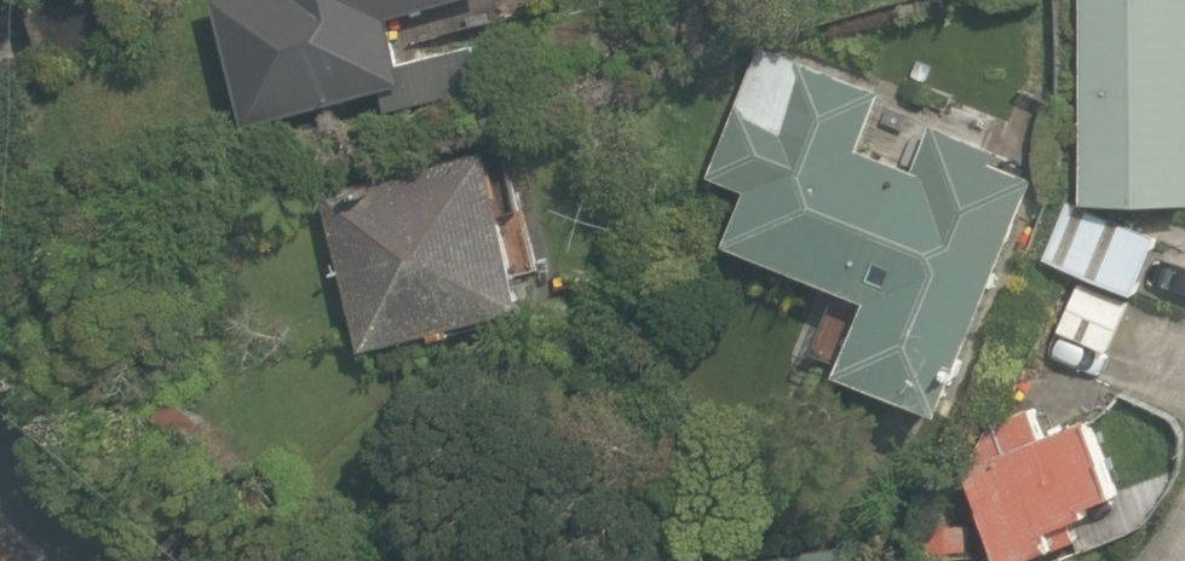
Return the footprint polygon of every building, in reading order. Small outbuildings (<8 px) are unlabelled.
[(248,121),(382,84),(389,109),(478,84),(468,45),(406,62),(394,19),(464,0),(215,0),(248,121)] [(1184,202),(1184,0),(1080,0),(1083,203),(1184,202)] [(754,103),(770,61),(741,50),(725,92),(754,103)] [(850,374),(952,413),(1028,214),(867,153),(890,93),(804,60),(733,247),(877,302),(850,374)] [(328,195),(366,351),(530,311),(492,155),(328,195)] [(1137,293),(1157,235),(1063,202),(1043,260),(1137,293)] [(205,428),(158,387),(143,404),(190,445),(205,428)] [(1007,560),(1031,560),(1085,540),(1079,523),(1093,518),(1090,509),(1118,498),(1088,423),(1047,439),(1037,414),(993,431),(1003,458),(972,471),(1007,560)]
